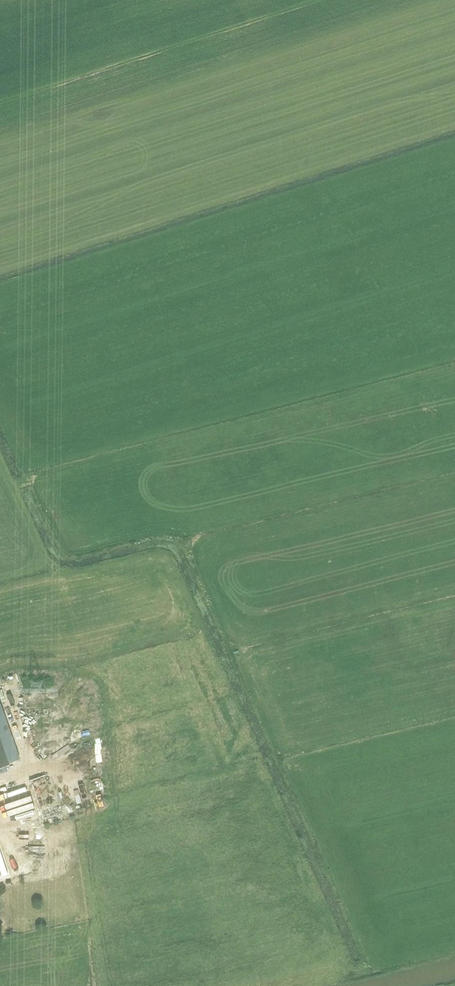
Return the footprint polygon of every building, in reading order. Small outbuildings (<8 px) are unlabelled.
[(32,727),(38,725),(34,713),(29,715),(32,727)] [(10,765),(0,734),(0,768),(10,765)]
